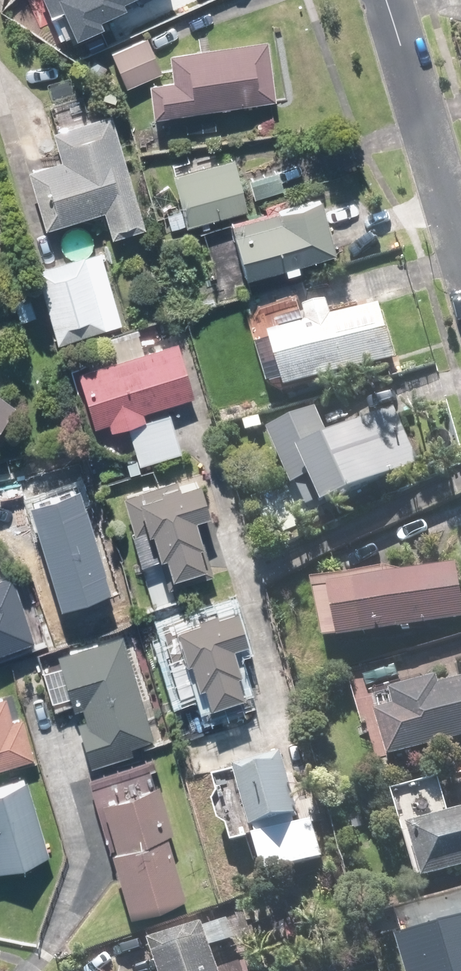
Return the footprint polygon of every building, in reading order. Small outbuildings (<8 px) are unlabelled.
[(53,8),(66,3),(75,26),(94,19),(90,9),(112,0),(50,0),(53,8)] [(159,75),(145,38),(106,53),(121,90),(159,75)] [(141,84),(145,119),(269,103),(261,44),(160,57),(164,81),(141,84)] [(140,226),(106,114),(47,132),(57,164),(38,170),(55,223),(97,211),(105,237),(140,226)] [(162,212),(167,230),(241,211),(228,160),(165,177),(173,210),(162,212)] [(317,198),(223,226),(238,278),(332,251),(317,198)] [(94,251),(30,270),(52,344),(116,325),(94,251)] [(248,312),(273,399),(391,364),(375,310),(326,325),(321,308),(298,315),(293,299),(248,312)] [(101,434),(112,430),(138,423),(135,413),(187,397),(171,344),(70,375),(86,428),(98,424),(101,434)] [(312,409),(263,433),(304,517),(414,463),(389,411),(328,441),(312,409)] [(176,453),(164,415),(138,423),(112,430),(124,469),(176,453)] [(192,475),(120,498),(133,538),(124,541),(146,611),(186,598),(179,575),(195,570),(188,548),(194,546),(185,519),(204,513),(192,475)] [(99,586),(69,482),(18,497),(49,601),(99,586)] [(453,569),(383,581),(381,572),(309,585),(320,648),(460,623),(460,617),(453,569)] [(28,640),(3,571),(0,573),(0,651),(28,640)] [(206,608),(153,624),(164,659),(158,661),(182,740),(220,729),(211,700),(231,694),(225,675),(230,674),(222,647),(238,642),(227,606),(208,613),(206,608)] [(115,635),(31,664),(46,707),(66,700),(88,767),(132,752),(129,745),(150,738),(115,635)] [(382,766),(460,743),(460,682),(434,690),(432,684),(386,698),(390,713),(369,719),(382,766)] [(0,700),(0,765),(28,756),(16,718),(7,720),(0,700)] [(215,808),(228,845),(295,822),(273,759),(226,775),(235,801),(215,808)] [(20,778),(0,784),(0,868),(44,854),(20,778)] [(92,798),(109,850),(102,853),(123,917),(179,898),(158,834),(166,831),(148,779),(92,798)] [(388,797),(414,887),(460,874),(460,811),(444,816),(434,783),(388,797)] [(409,970),(460,970),(460,917),(399,935),(409,970)] [(142,946),(151,970),(213,970),(206,951),(231,943),(223,919),(142,946)]
